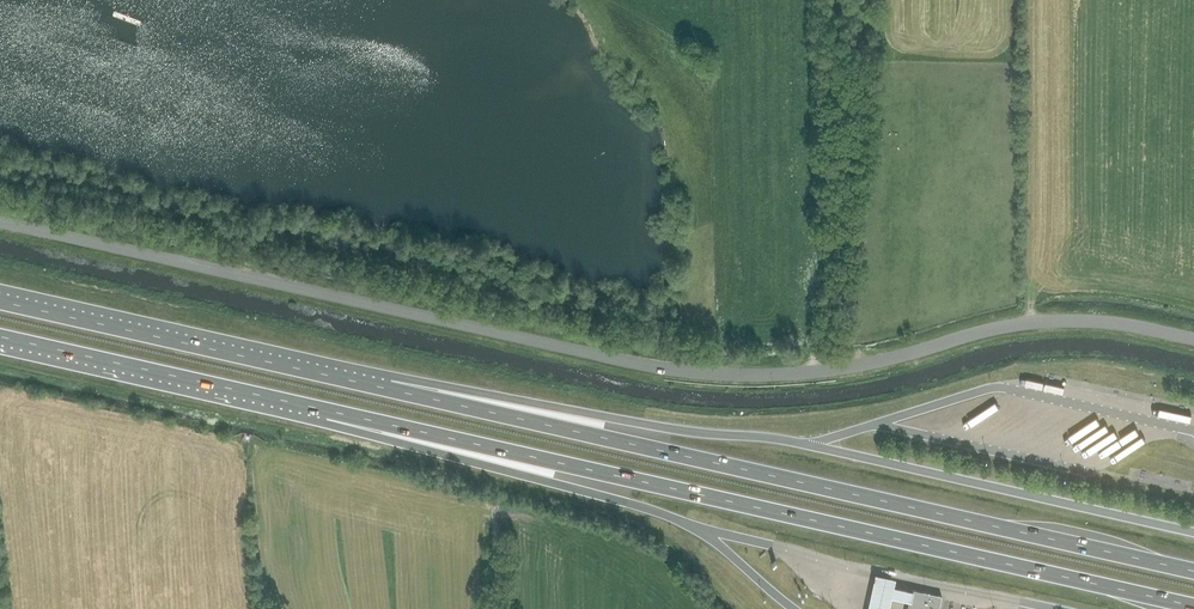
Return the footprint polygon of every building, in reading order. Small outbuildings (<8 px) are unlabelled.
[(969,425),(993,408),(988,402),(964,419),(969,425)] [(1069,451),(1103,432),(1098,424),(1094,426),(1085,411),(1056,428),(1069,451)] [(868,608),(889,608),(893,594),(912,598),(915,586),(896,582),(897,574),(877,570),(868,608)] [(942,595),(911,588),(907,608),(939,608),(942,595)]
